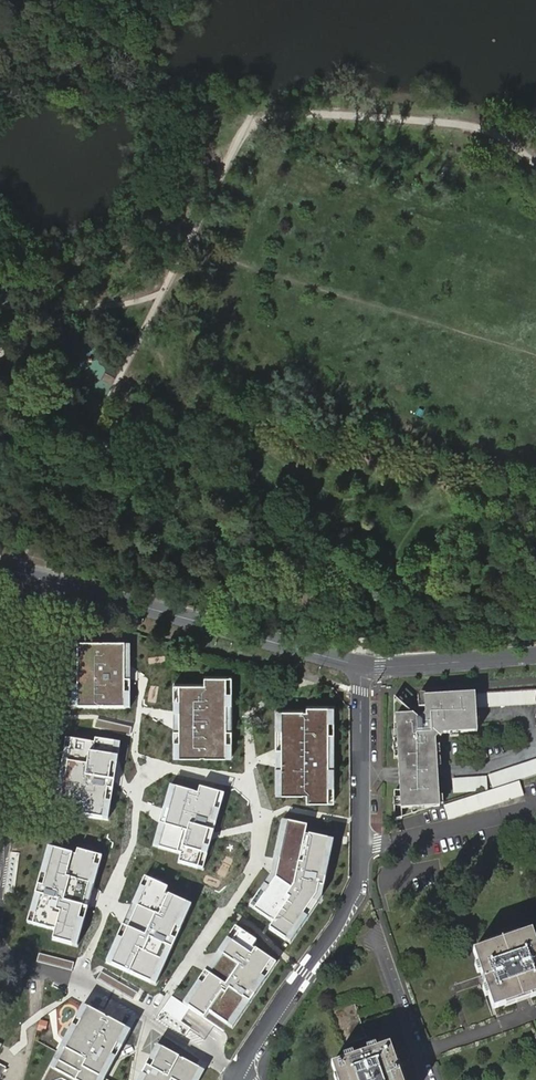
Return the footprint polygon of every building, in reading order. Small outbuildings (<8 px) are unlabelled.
[(209,158),(206,154),(203,154),(201,155),(199,157),(199,159),(199,161),(200,163),(201,165),(204,165),(206,164),(208,163),(209,161),(209,158)] [(130,645),(79,644),(78,710),(129,711),(130,645)] [(205,685),(174,684),(173,758),(233,759),(234,676),(205,676),(205,685)] [(473,695),(474,710),(535,706),(535,692),(473,695)] [(396,755),(397,770),(413,769),(413,766),(417,765),(417,768),(435,767),(434,760),(434,756),(434,747),(433,741),(436,736),(439,738),(441,735),(447,735),(456,735),(475,733),(474,720),(474,710),(473,695),(460,696),(434,698),(421,698),(422,710),(422,716),(393,718),(394,734),(394,742),(395,746),(395,755),(396,755)] [(309,710),(279,710),(278,792),(310,793),(310,802),(337,802),(337,705),(309,705),(309,710)] [(120,743),(70,736),(59,810),(109,818),(120,743)] [(487,776),(491,789),(535,775),(535,760),(487,776)] [(397,770),(397,784),(414,784),(418,783),(436,782),(435,769),(435,767),(417,768),(413,769),(397,770)] [(451,794),(485,792),(484,779),(450,781),(451,794)] [(397,784),(398,800),(399,808),(398,809),(437,806),(436,805),(436,798),(436,782),(418,783),(418,787),(414,787),(414,784),(397,784)] [(200,794),(171,786),(154,847),(184,855),(181,863),(206,870),(227,793),(202,787),(200,794)] [(309,827),(284,822),(273,876),(251,908),(274,923),(270,929),(294,946),(326,899),(337,842),(308,836),(309,827)] [(75,857),(49,849),(28,921),(56,930),(53,939),(76,946),(103,856),(78,849),(75,857)] [(171,889),(145,878),(106,964),(158,988),(195,907),(168,895),(171,889)] [(259,943),(237,928),(185,1005),(172,996),(157,1018),(186,1038),(190,1031),(214,1048),(230,1025),(237,1030),(281,966),(256,948),(259,943)] [(495,1007),(535,993),(535,941),(532,931),(475,950),(495,1007)] [(357,948),(374,945),(373,938),(356,941),(357,948)] [(401,963),(404,975),(415,971),(412,960),(401,963)] [(332,1010),(344,1046),(367,1037),(355,1003),(332,1010)] [(83,1005),(43,1079),(108,1079),(134,1033),(83,1005)] [(339,1079),(402,1079),(390,1044),(333,1063),(339,1079)] [(207,1072),(160,1046),(141,1079),(203,1079),(207,1072)]
